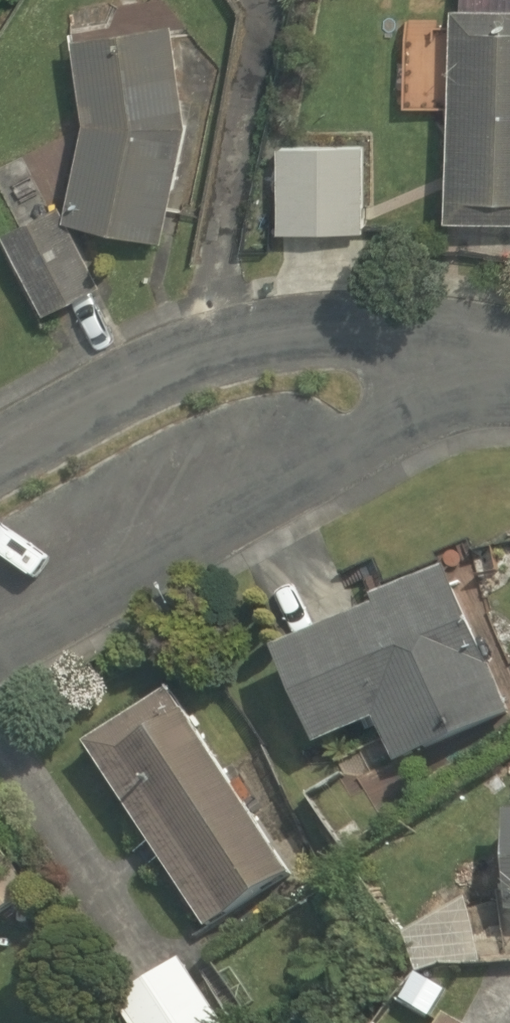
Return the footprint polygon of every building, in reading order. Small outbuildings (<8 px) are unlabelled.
[(449,20),(400,19),(397,103),(443,104),(440,221),(509,222),(509,0),(449,0),(449,20)] [(176,134),(163,24),(69,35),(84,123),(65,217),(156,235),(176,134)] [(268,134),(264,224),(360,229),(365,138),(268,134)] [(0,225),(0,234),(39,317),(93,292),(50,202),(0,225)] [(437,568),(261,655),(307,749),(368,719),(391,767),(507,709),(437,568)] [(167,685),(74,746),(199,934),(291,872),(167,685)] [(498,812),(498,913),(509,913),(509,812),(498,812)] [(19,901),(0,870),(0,913),(19,901)] [(100,1004),(113,1022),(223,1022),(175,953),(100,1004)] [(431,1022),(456,1022),(437,1012),(431,1022)]
